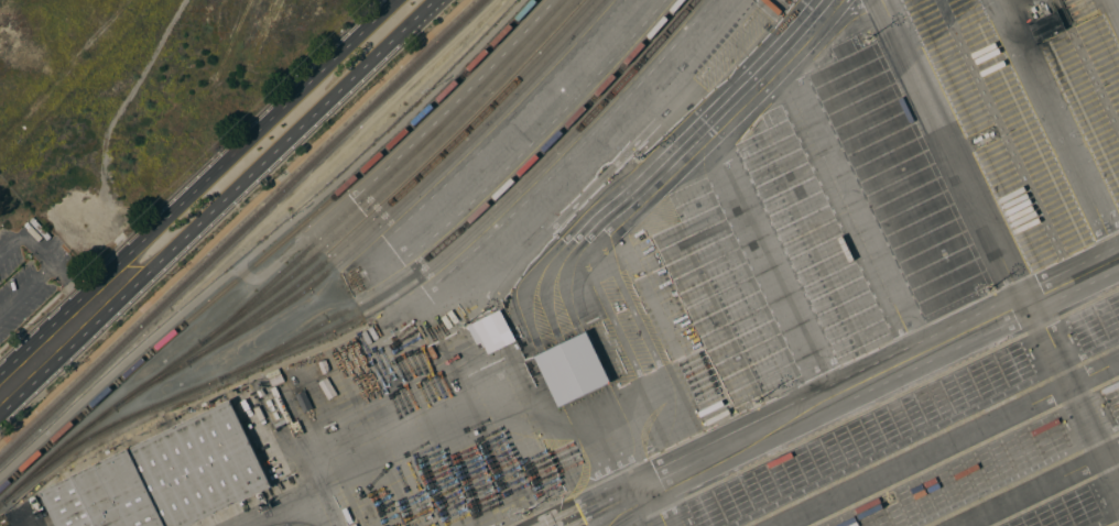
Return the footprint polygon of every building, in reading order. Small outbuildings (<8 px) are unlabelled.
[(486,352),(513,340),(500,310),(472,322),(486,352)] [(535,358),(587,332),(611,382),(560,407),(535,358)] [(265,394),(260,397),(257,391),(262,387),(265,394)] [(272,486),(190,525),(58,525),(41,491),(230,399),(272,486)]
